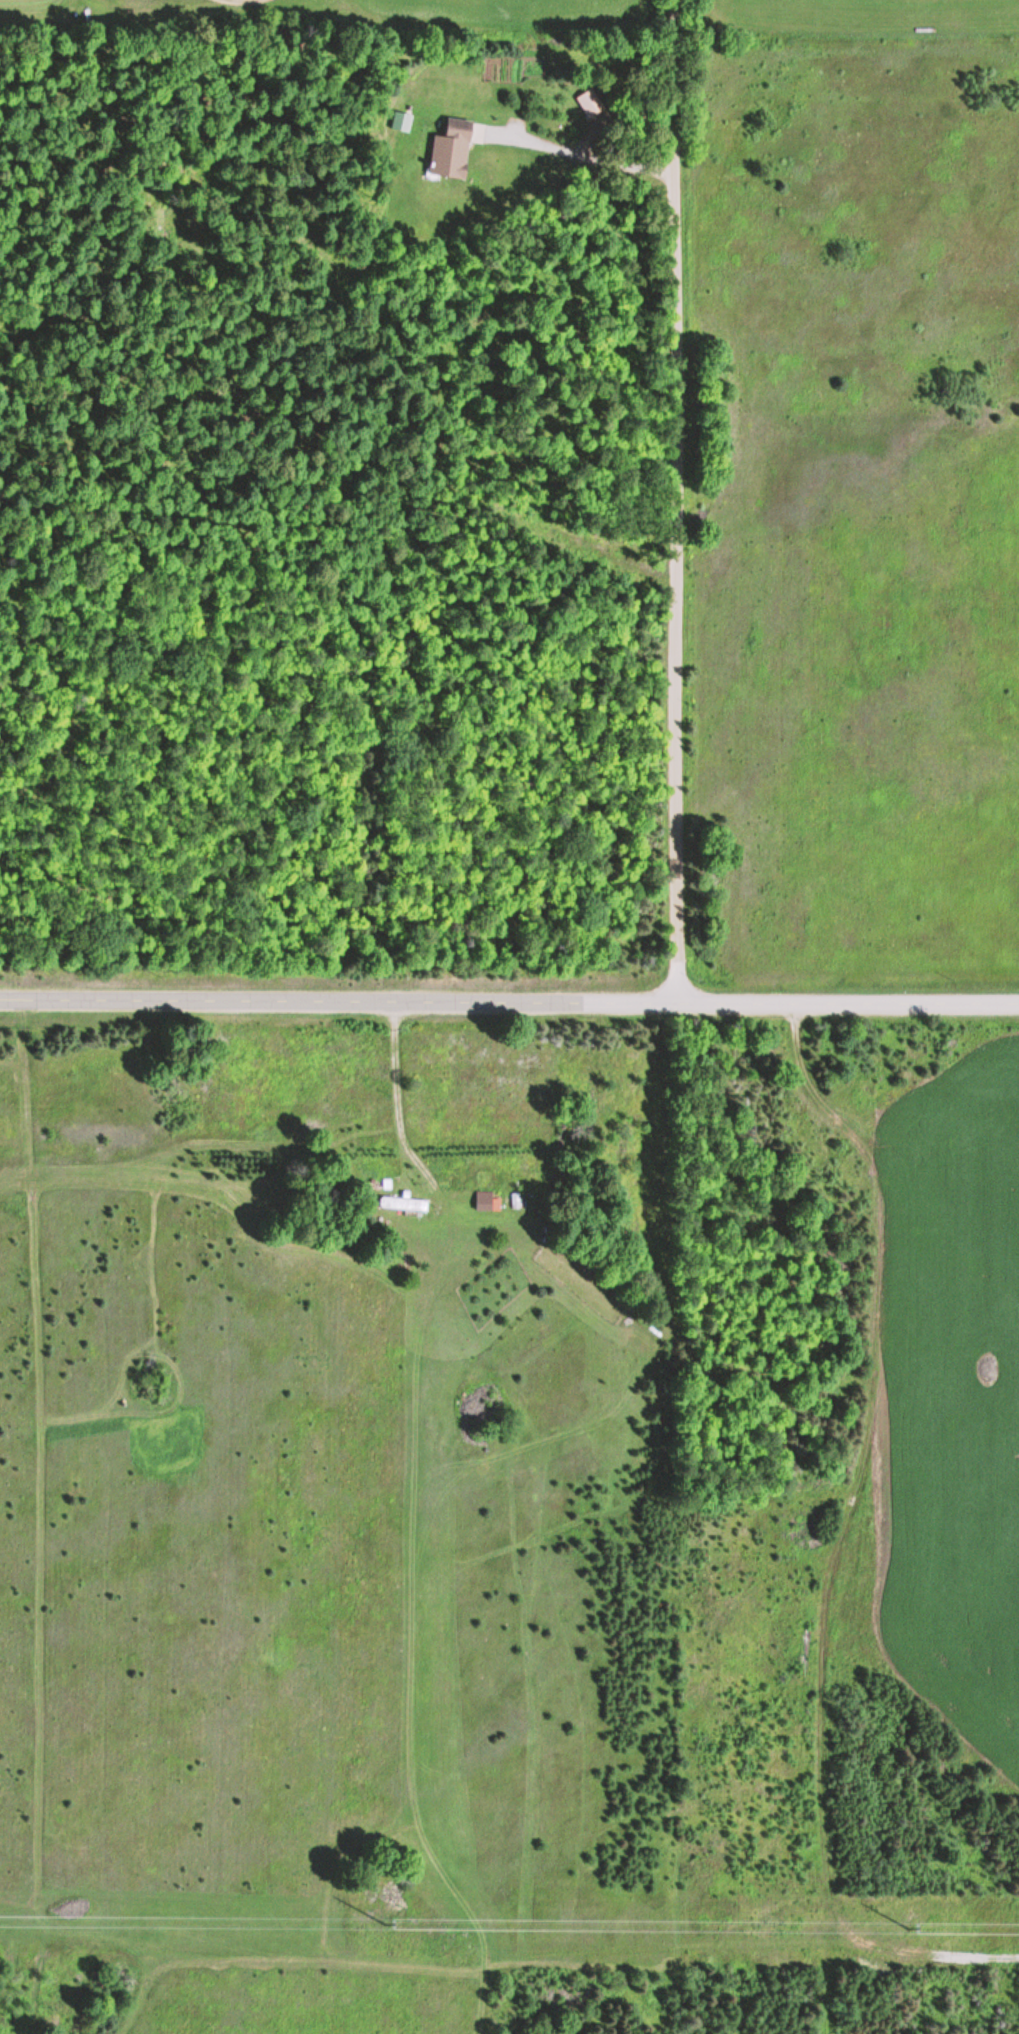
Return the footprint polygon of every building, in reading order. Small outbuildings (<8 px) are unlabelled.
[(577,96),(589,120),(602,113),(591,90),(577,96)] [(410,132),(413,115),(395,113),(392,129),(410,132)] [(432,136),(427,176),(462,181),(470,121),(444,118),(442,137),(432,136)] [(426,1209),(426,1200),(392,1200),(392,1209),(426,1209)]
